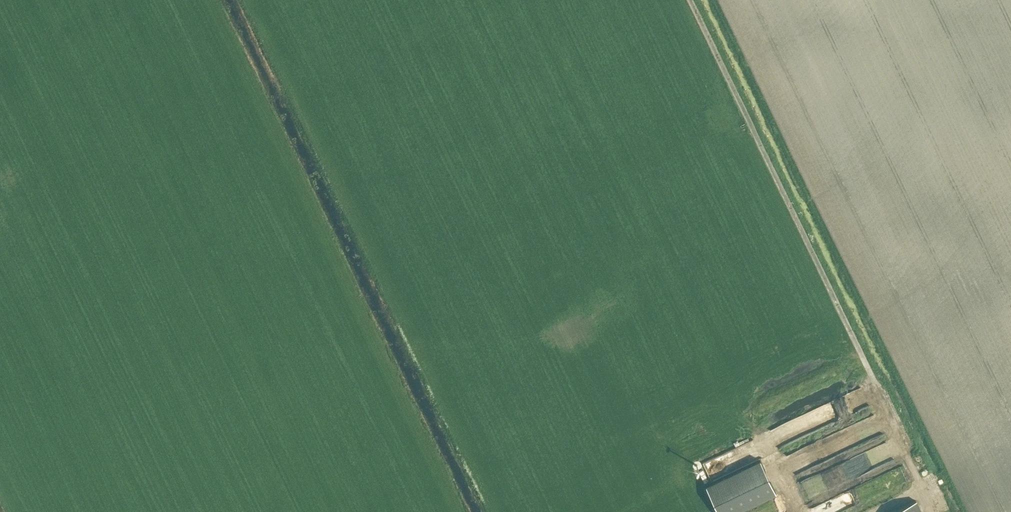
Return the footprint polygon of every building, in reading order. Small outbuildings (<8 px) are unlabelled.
[(870,416),(831,433),(840,452),(879,435),(870,416)] [(760,460),(706,486),(718,511),(735,511),(776,493),(760,460)] [(916,501),(892,511),(921,511),(916,501)]
